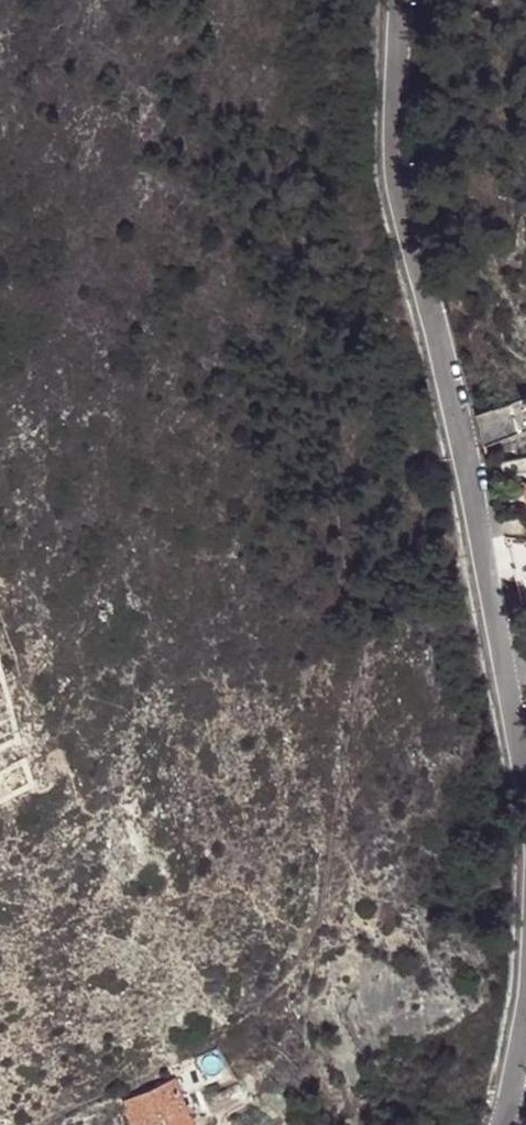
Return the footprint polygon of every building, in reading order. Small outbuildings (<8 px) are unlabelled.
[(481,416),(489,447),(524,435),(515,405),(481,416)] [(163,1114),(169,1124),(190,1124),(193,1124),(174,1077),(124,1098),(135,1124),(163,1114)]
